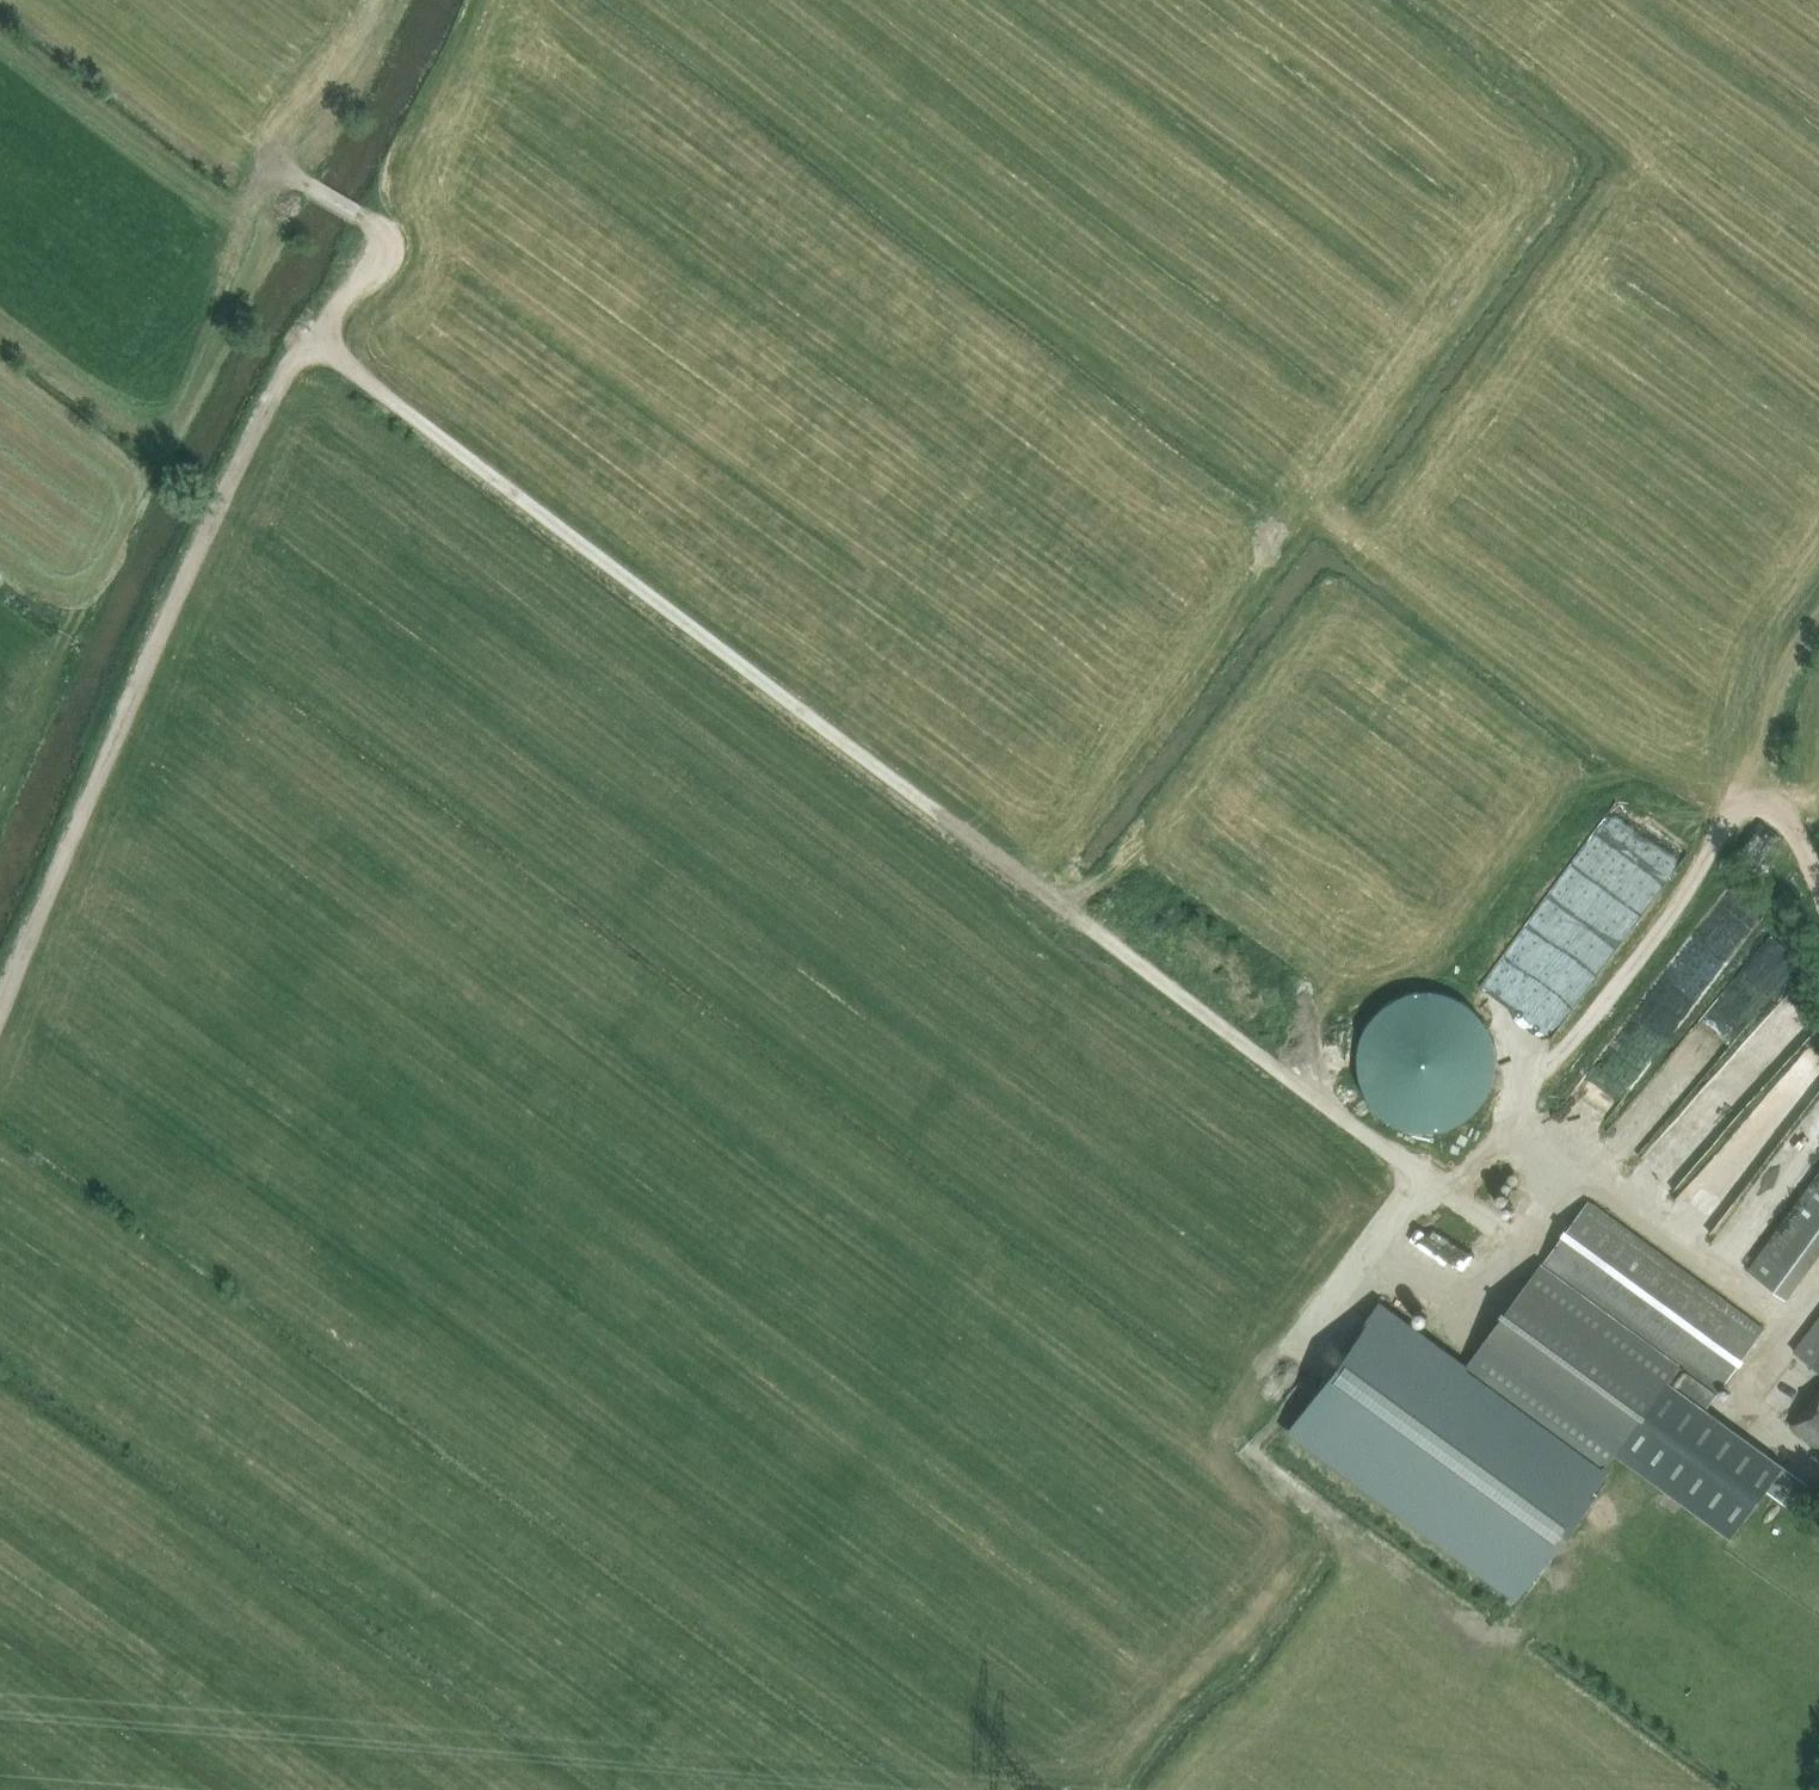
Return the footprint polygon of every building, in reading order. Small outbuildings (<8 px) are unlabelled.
[(1428,1126),(1484,1109),(1489,1053),(1470,992),(1414,987),(1363,1003),(1357,1063),(1376,1122),(1428,1126)] [(1818,1252),(1818,1162),(1746,1268),(1788,1297),(1818,1252)] [(1680,1178),(1676,1214),(1722,1218),(1724,1199),(1738,1201),(1740,1184),(1680,1178)] [(1731,1374),(1679,1337),(1665,1356),(1542,1266),(1463,1371),(1377,1306),(1286,1427),(1512,1593),(1604,1473),(1601,1471),(1615,1452),(1733,1538),(1784,1467),(1704,1410),(1731,1374)] [(1795,1352),(1818,1370),(1818,1319),(1795,1352)] [(1791,1427),(1818,1449),(1818,1390),(1791,1427)]
